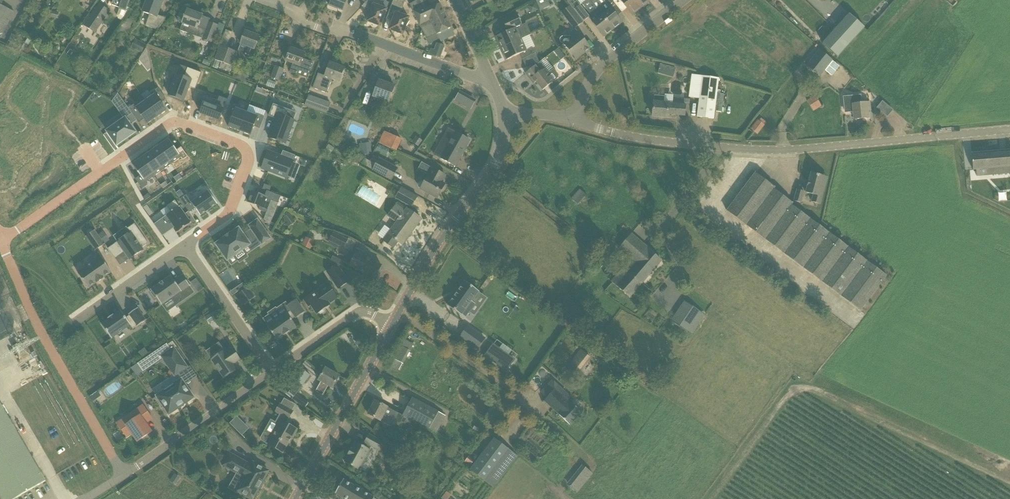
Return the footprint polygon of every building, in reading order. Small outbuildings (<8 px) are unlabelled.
[(1,5),(4,0),(0,0),(0,33),(3,34),(14,12),(1,5)] [(119,8),(126,10),(129,2),(130,0),(114,0),(113,3),(112,3),(112,4),(112,6),(119,8)] [(160,0),(147,0),(143,12),(150,15),(146,26),(158,30),(166,18),(157,15),(158,11),(159,12),(163,1),(160,0)] [(343,11),(347,0),(331,0),(329,6),(343,11)] [(365,3),(362,6),(367,12),(370,9),(371,10),(367,22),(380,26),(387,10),(380,7),(382,0),(368,0),(365,3)] [(409,18),(403,16),(404,13),(401,12),(406,0),(393,0),(390,9),(397,11),(390,30),(394,32),(397,34),(402,34),(403,35),(405,27),(406,27),(410,21),(408,20),(409,18)] [(438,0),(418,0),(410,4),(426,39),(437,34),(452,27),(438,0)] [(536,1),(540,10),(550,6),(547,0),(539,0),(536,1)] [(589,17),(576,0),(570,5),(583,22),(589,17)] [(589,0),(586,0),(582,4),(592,17),(590,19),(593,23),(604,37),(613,30),(589,0)] [(623,22),(609,6),(614,2),(612,0),(591,0),(590,1),(590,0),(589,0),(613,30),(623,22)] [(632,15),(641,8),(635,0),(620,0),(632,15)] [(527,5),(531,13),(539,10),(535,2),(527,5)] [(94,33),(95,33),(110,11),(99,3),(91,15),(90,14),(82,24),(90,29),(94,33)] [(575,29),(582,22),(569,6),(562,12),(575,29)] [(180,31),(203,39),(212,43),(218,26),(209,23),(211,19),(187,10),(183,23),(180,31)] [(507,31),(496,36),(501,48),(521,39),(519,33),(525,30),(520,19),(517,13),(502,20),(507,31)] [(838,58),(865,28),(849,14),(822,44),(838,58)] [(590,48),(578,32),(577,31),(571,36),(565,36),(561,37),(560,39),(561,41),(562,42),(563,43),(576,59),(590,48)] [(255,49),(259,37),(245,32),(238,52),(251,57),(254,49),(255,49)] [(142,53),(146,44),(135,39),(131,48),(142,53)] [(501,48),(507,60),(520,54),(522,59),(535,54),(533,48),(527,51),(521,39),(501,48)] [(434,50),(430,49),(428,53),(437,56),(440,57),(444,46),(437,44),(434,50)] [(214,60),(221,63),(220,67),(230,71),(232,66),(233,66),(238,53),(227,48),(220,45),(214,60)] [(305,54),(291,48),(286,61),(293,64),(290,72),(297,74),(298,69),(309,73),(313,63),(303,59),(305,54)] [(805,66),(818,77),(832,61),(819,50),(805,66)] [(543,90),(553,82),(558,78),(559,75),(554,69),(548,73),(540,62),(525,74),(530,80),(531,79),(534,83),(536,82),(543,90)] [(327,93),(332,79),(340,82),(345,68),(330,63),(325,76),(318,73),(313,88),(327,93)] [(658,73),(663,75),(664,72),(674,75),(676,68),(660,64),(658,73)] [(272,78),(279,80),(283,69),(276,66),(272,78)] [(196,89),(202,73),(188,68),(184,77),(176,74),(175,79),(171,77),(168,86),(172,88),(169,95),(184,101),(189,87),(196,89)] [(713,119),(715,111),(722,112),(724,94),(717,94),(719,78),(692,75),(689,97),(700,98),(697,117),(713,119)] [(395,87),(379,81),(373,97),(381,100),(377,109),(385,112),(389,103),(395,87)] [(152,97),(146,101),(157,118),(167,111),(161,103),(166,100),(158,88),(150,94),(152,97)] [(112,101),(116,108),(124,102),(117,93),(112,101)] [(201,95),(197,106),(202,108),(200,113),(219,121),(223,109),(216,106),(218,101),(201,95)] [(327,114),(331,103),(309,95),(305,106),(327,114)] [(853,112),(854,120),(868,118),(868,111),(870,111),(870,103),(862,103),(861,95),(843,97),(844,110),(848,113),(853,112)] [(668,114),(685,116),(686,104),(664,102),(665,97),(655,96),(654,102),(652,116),(668,118),(668,114)] [(810,106),(818,102),(815,96),(807,101),(810,106)] [(877,108),(888,116),(893,108),(882,100),(877,108)] [(157,118),(146,101),(137,108),(134,104),(129,108),(132,114),(137,121),(139,123),(144,120),(147,125),(157,118)] [(240,131),(247,113),(237,109),(237,107),(230,104),(226,116),(232,118),(228,127),(240,131)] [(286,116),(288,109),(274,104),(269,116),(276,118),(269,137),(285,144),(295,119),(286,116)] [(247,113),(240,131),(251,136),(254,127),(260,129),(264,117),(258,115),(257,117),(247,113)] [(132,114),(107,132),(117,146),(136,133),(130,125),(137,121),(132,114)] [(757,134),(764,126),(763,125),(765,122),(761,118),(758,121),(757,120),(750,129),(757,134)] [(379,143),(398,151),(403,138),(384,130),(379,143)] [(434,155),(455,167),(470,140),(456,132),(449,144),(443,140),(434,155)] [(423,141),(416,136),(412,142),(419,147),(423,141)] [(172,164),(181,158),(183,160),(188,157),(181,147),(176,151),(169,140),(160,146),(172,164)] [(160,146),(151,153),(163,170),(172,164),(160,146)] [(372,154),(371,146),(359,148),(360,155),(372,154)] [(281,157),(268,152),(262,168),(287,178),(295,156),(283,151),(281,157)] [(971,154),(973,170),(985,169),(986,175),(1009,173),(1009,151),(971,154)] [(155,176),(163,170),(151,153),(142,159),(155,176)] [(351,161),(357,164),(361,156),(355,153),(351,161)] [(296,155),(294,161),(301,164),(303,158),(296,155)] [(364,159),(361,164),(391,181),(397,168),(379,158),(375,165),(364,159)] [(155,176),(142,159),(133,165),(140,176),(136,179),(142,189),(148,185),(146,183),(155,176)] [(432,168),(428,175),(425,182),(423,181),(421,181),(419,182),(418,184),(418,186),(419,188),(421,189),(420,189),(429,194),(437,198),(445,185),(442,183),(446,176),(437,171),(432,168)] [(792,205),(793,203),(774,189),(775,187),(755,173),(727,211),(861,311),(887,276),(792,205)] [(820,205),(823,194),(826,184),(822,183),(824,177),(811,173),(806,193),(813,195),(811,202),(820,205)] [(401,188),(395,198),(411,207),(417,196),(401,188)] [(586,195),(580,189),(572,198),(579,204),(586,195)] [(801,203),(804,191),(797,189),(794,201),(801,203)] [(200,216),(218,204),(208,191),(192,202),(187,195),(180,199),(189,212),(195,208),(200,216)] [(252,192),(248,202),(260,207),(259,210),(267,213),(271,201),(278,203),(281,196),(267,191),(265,197),(252,192)] [(154,224),(162,236),(174,228),(177,232),(176,233),(191,223),(191,222),(190,223),(180,207),(180,206),(179,207),(175,201),(167,206),(171,212),(154,224)] [(411,233),(421,219),(407,209),(405,212),(396,205),(388,216),(397,222),(383,241),(393,248),(398,242),(402,245),(403,244),(402,243),(410,232),(411,233)] [(270,225),(273,217),(266,214),(264,220),(270,225)] [(288,215),(285,217),(284,218),(287,223),(293,219),(289,214),(288,215)] [(258,220),(249,226),(262,245),(271,239),(258,220)] [(117,242),(108,249),(115,259),(124,252),(129,260),(144,250),(142,247),(148,244),(134,224),(127,229),(126,227),(114,236),(117,242)] [(225,238),(216,244),(227,261),(251,245),(250,244),(255,241),(249,232),(244,235),(239,228),(230,234),(224,238),(225,238)] [(95,230),(86,236),(96,250),(104,244),(98,235),(95,230)] [(98,235),(104,244),(110,240),(103,231),(98,235)] [(344,248),(347,240),(333,233),(330,241),(344,248)] [(631,234),(619,248),(630,258),(611,281),(630,297),(662,260),(649,250),(631,234)] [(302,246),(310,250),(314,242),(306,238),(302,246)] [(381,266),(356,253),(349,250),(343,263),(350,266),(375,278),(381,266)] [(98,281),(99,282),(105,278),(104,277),(113,271),(102,256),(79,272),(90,287),(98,281)] [(349,282),(337,265),(327,272),(339,289),(349,282)] [(190,285),(190,286),(183,276),(183,275),(182,275),(182,276),(174,281),(171,277),(172,277),(171,276),(170,276),(171,276),(152,289),(151,290),(152,290),(153,291),(151,293),(155,298),(156,297),(161,304),(162,305),(162,304),(172,297),(177,305),(194,293),(190,287),(191,286),(190,285)] [(195,287),(200,283),(196,278),(196,279),(191,282),(195,287)] [(447,304),(446,304),(461,315),(464,317),(474,304),(471,301),(478,292),(479,292),(464,281),(447,304)] [(311,305),(317,314),(318,313),(321,314),(324,312),(324,309),(330,305),(329,304),(338,298),(328,284),(319,290),(319,289),(304,300),(309,307),(311,305)] [(236,295),(241,301),(252,293),(248,287),(236,295)] [(267,326),(277,340),(296,327),(291,320),(295,317),(296,318),(304,312),(296,300),(287,306),(291,311),(287,313),(286,312),(267,326)] [(703,314),(686,302),(673,321),(690,333),(703,314)] [(109,319),(102,324),(112,339),(130,325),(133,329),(138,326),(146,321),(137,308),(129,314),(130,315),(126,318),(121,311),(114,316),(113,315),(108,318),(109,319)] [(208,315),(213,322),(221,316),(216,310),(208,315)] [(486,338),(479,333),(471,345),(478,349),(486,338)] [(392,368),(400,371),(413,343),(405,339),(392,368)] [(175,377),(188,368),(175,347),(171,350),(167,343),(136,364),(143,373),(162,359),(175,377)] [(514,360),(493,345),(486,356),(506,370),(514,360)] [(211,360),(224,378),(237,369),(234,364),(240,360),(232,348),(226,352),(225,351),(211,360)] [(568,369),(573,373),(576,375),(582,366),(574,359),(567,369),(568,369)] [(283,390),(293,397),(310,375),(300,368),(283,390)] [(316,392),(323,396),(323,395),(328,386),(333,388),(339,376),(325,368),(319,381),(321,382),(316,392)] [(156,396),(169,415),(170,414),(179,408),(178,407),(179,406),(182,404),(183,403),(184,404),(193,398),(194,397),(181,379),(156,396)] [(574,400),(566,393),(563,395),(556,388),(547,398),(544,401),(545,401),(560,415),(559,415),(570,425),(577,418),(581,412),(571,403),(574,400)] [(308,403),(302,398),(298,404),(304,408),(308,403)] [(403,416),(403,417),(413,422),(429,431),(429,430),(436,434),(445,416),(412,398),(403,416)] [(368,415),(381,422),(391,427),(391,425),(408,434),(413,422),(403,417),(403,416),(376,401),(368,415)] [(3,498),(15,498),(45,481),(0,403),(0,495),(3,498)] [(289,419),(293,412),(280,404),(276,412),(289,419)] [(132,433),(138,442),(151,432),(144,422),(151,417),(143,405),(129,415),(132,421),(121,429),(127,437),(132,433)] [(249,429),(237,416),(230,424),(242,436),(249,429)] [(261,441),(283,453),(292,437),(293,438),(298,430),(281,420),(273,436),(266,432),(263,433),(261,438),(261,441)] [(371,447),(378,451),(382,442),(369,435),(365,443),(363,447),(356,442),(352,449),(351,449),(348,454),(349,455),(345,462),(360,470),(370,450),(369,450),(371,447)] [(519,457),(510,450),(494,439),(470,470),(485,482),(493,488),(519,457)] [(252,498),(253,498),(259,488),(260,489),(261,488),(259,487),(261,484),(263,484),(263,483),(262,483),(268,471),(253,463),(252,466),(230,454),(223,465),(236,473),(228,489),(237,494),(238,491),(252,498)] [(475,460),(469,456),(464,462),(470,466),(475,460)] [(583,464),(568,484),(578,492),(593,473),(583,464)] [(174,473),(170,480),(176,484),(181,477),(174,473)] [(374,498),(363,491),(363,490),(356,485),(355,487),(343,480),(335,493),(345,498),(375,498),(374,498)]
